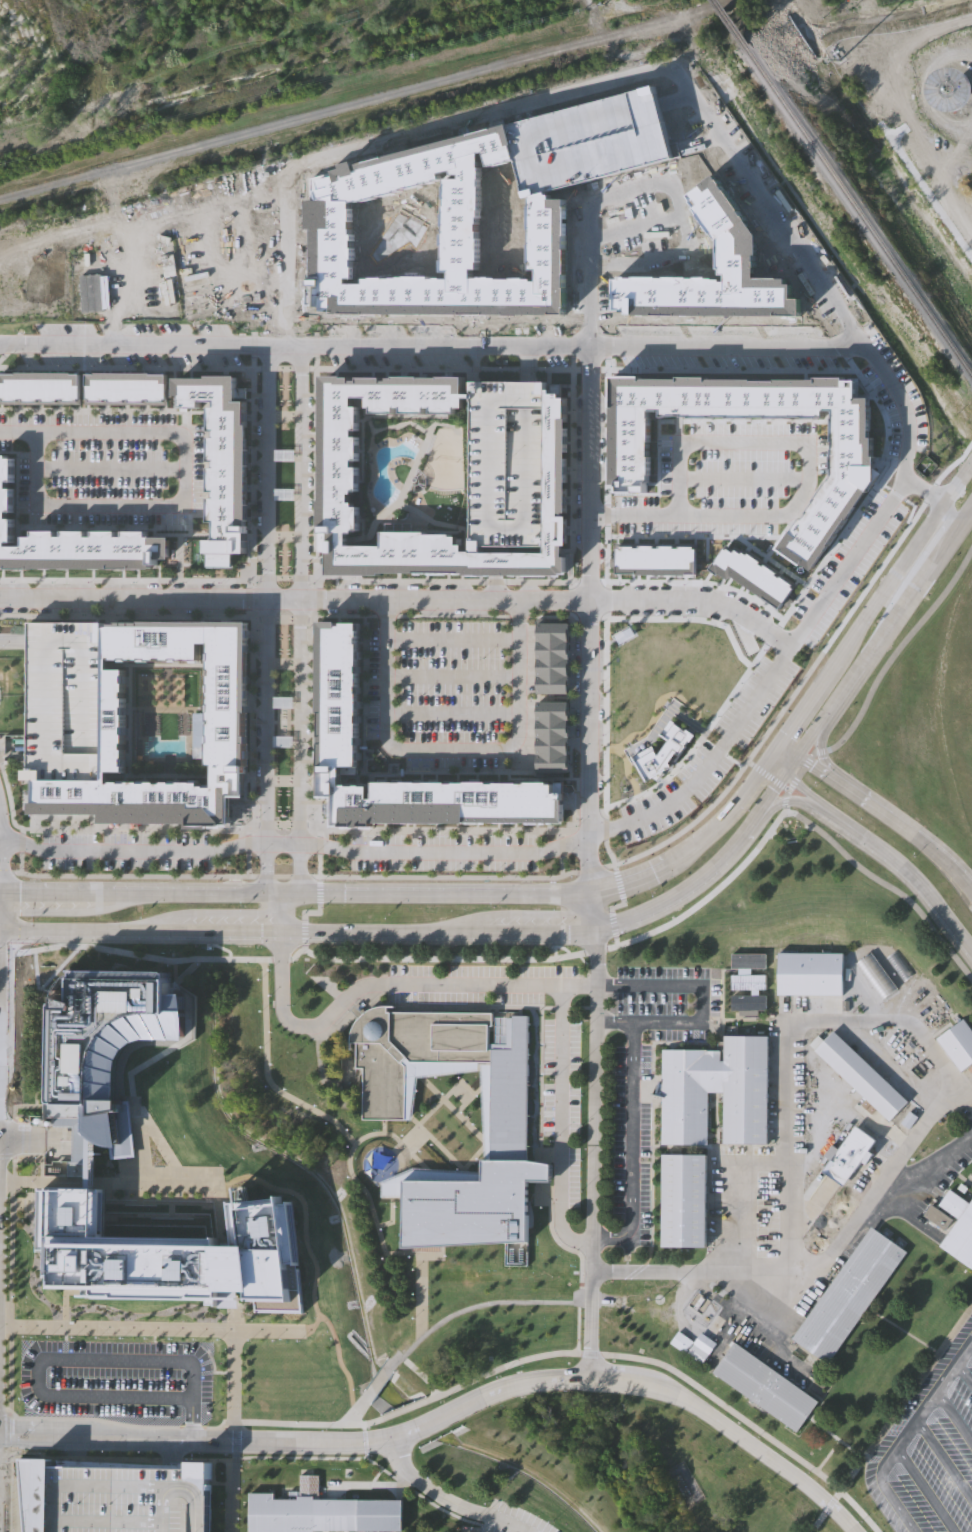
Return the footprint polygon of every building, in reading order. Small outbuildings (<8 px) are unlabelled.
[(523,188),(514,151),(505,115),(652,77),(657,94),(671,150),(561,178),(523,188)] [(505,115),(308,171),(309,306),(559,304),(561,178),(523,188),(524,258),(484,259),(484,158),(514,151),(505,115)] [(615,265),(615,309),(813,310),(783,264),(754,263),(754,215),(727,167),(688,182),(711,233),(711,263),(615,265)] [(2,394),(0,394),(0,372),(79,373),(79,394),(76,394),(76,402),(61,402),(61,394),(56,394),(56,402),(41,402),(41,394),(37,394),(36,402),(21,402),(22,394),(19,394),(19,393),(17,393),(17,402),(1,401),(2,394)] [(166,373),(165,388),(170,388),(170,394),(163,394),(163,402),(148,402),(148,394),(145,394),(145,395),(143,395),(143,403),(128,402),(128,395),(123,395),(123,403),(108,402),(108,395),(105,395),(105,393),(103,393),(103,402),(88,402),(88,393),(85,393),(85,372),(166,373)] [(356,482),(357,482),(357,490),(352,490),(352,492),(349,492),(349,501),(352,501),(352,504),(358,504),(358,512),(357,512),(357,520),(358,520),(358,528),(352,528),(352,532),(347,532),(346,544),(381,545),(382,530),(425,531),(425,533),(444,534),(444,533),(450,533),(450,536),(456,536),(456,540),(462,540),(462,551),(469,551),(479,551),(482,551),(482,555),(485,556),(485,575),(477,575),(477,574),(466,573),(466,571),(459,571),(459,572),(452,572),(452,571),(446,570),(446,572),(427,572),(427,570),(420,570),(420,572),(414,572),(414,570),(394,570),(394,574),(393,574),(393,570),(380,569),(380,574),(379,574),(379,572),(379,569),(371,569),(372,552),(361,552),(361,554),(345,554),(334,553),(334,552),(329,552),(329,551),(321,551),(321,532),(320,532),(320,511),(323,511),(323,504),(321,504),(321,503),(322,503),(322,498),(320,498),(320,490),(322,490),(322,483),(321,483),(321,468),(322,468),(322,461),(321,461),(321,446),(322,446),(322,439),(321,439),(321,431),(323,431),(323,420),(321,420),(321,414),(322,414),(322,407),(321,407),(321,395),(327,395),(327,391),(323,391),(323,381),(326,381),(326,375),(334,375),(334,377),(342,377),(342,375),(350,375),(350,381),(357,381),(357,375),(366,375),(366,377),(373,377),(373,375),(381,375),(381,381),(384,381),(384,391),(386,391),(387,391),(388,377),(393,377),(393,374),(400,374),(400,376),(406,376),(406,374),(419,375),(419,377),(425,377),(425,376),(433,376),(433,377),(438,377),(438,374),(444,374),(444,376),(451,376),(451,374),(463,375),(463,392),(471,392),(471,396),(463,396),(463,406),(454,406),(454,412),(446,412),(446,410),(439,410),(439,412),(431,411),(431,406),(424,406),(424,412),(416,411),(416,410),(409,410),(409,412),(401,411),(401,406),(394,406),(394,411),(386,411),(386,410),(379,410),(378,411),(370,411),(370,405),(366,405),(367,396),(352,396),(352,405),(358,405),(357,413),(356,413),(356,421),(358,421),(358,429),(352,429),(352,435),(358,435),(358,443),(356,443),(356,451),(358,451),(358,459),(352,459),(352,466),(357,466),(358,474),(356,474),(356,482)] [(235,376),(235,386),(245,386),(245,396),(243,396),(243,400),(245,400),(245,412),(244,412),(244,419),(245,419),(245,425),(243,425),(243,437),(245,437),(244,448),(246,448),(246,449),(243,449),(243,463),(246,464),(246,465),(245,465),(244,475),(245,475),(245,483),(244,483),(244,490),(245,490),(244,503),(246,503),(246,504),(243,504),(243,518),(246,518),(246,520),(244,520),(244,525),(246,525),(245,552),(244,552),(244,551),(237,550),(237,551),(232,551),(232,550),(231,550),(230,566),(207,565),(207,550),(205,550),(205,539),(214,539),(214,521),(208,521),(208,513),(210,513),(210,505),(208,505),(208,497),(214,497),(214,491),(208,491),(208,482),(210,482),(210,475),(208,475),(208,466),(214,467),(214,460),(208,460),(208,452),(210,452),(210,445),(208,444),(208,436),(214,436),(214,430),(208,430),(208,421),(210,421),(210,414),(208,414),(208,405),(214,405),(214,400),(200,400),(200,406),(187,406),(187,399),(179,399),(179,394),(176,394),(176,378),(188,378),(188,379),(195,379),(195,378),(202,378),(202,381),(207,381),(207,375),(235,376)] [(868,401),(867,485),(808,568),(777,546),(800,516),(802,518),(830,477),(831,418),(821,418),(821,425),(662,424),(662,417),(648,417),(647,495),(611,495),(611,379),(638,379),(638,386),(645,387),(647,380),(676,381),(676,377),(704,376),(704,381),(813,382),(813,378),(841,378),(841,383),(855,384),(856,401),(868,401)] [(469,551),(471,396),(471,392),(471,379),(546,380),(546,383),(549,383),(549,382),(560,382),(559,396),(565,396),(565,404),(564,404),(564,412),(565,412),(565,419),(559,419),(559,426),(565,426),(565,435),(564,435),(563,442),(565,442),(565,451),(559,451),(559,456),(565,457),(565,465),(563,465),(563,472),(565,472),(565,481),(559,481),(559,487),(565,487),(565,496),(563,496),(563,503),(565,503),(565,511),(559,511),(559,518),(565,518),(565,526),(563,526),(563,533),(565,533),(564,542),(559,542),(558,556),(565,556),(564,571),(559,571),(559,574),(552,574),(553,572),(545,572),(545,574),(522,574),(522,572),(515,572),(515,574),(508,574),(508,571),(503,571),(503,556),(506,556),(506,545),(479,545),(479,551),(469,551)] [(6,566),(0,566),(0,454),(7,454),(7,457),(13,457),(12,465),(11,465),(11,473),(13,473),(12,481),(7,481),(7,487),(12,487),(12,496),(11,496),(10,503),(12,503),(12,512),(6,512),(6,517),(12,518),(12,526),(11,526),(10,533),(12,534),(12,542),(7,542),(7,545),(23,545),(23,536),(32,536),(32,530),(40,530),(40,532),(48,532),(48,530),(56,530),(56,536),(62,536),(62,530),(71,530),(71,532),(78,532),(78,530),(86,530),(86,536),(92,536),(92,530),(101,530),(101,532),(108,532),(108,530),(116,530),(116,536),(122,536),(123,530),(131,531),(131,532),(138,532),(138,530),(147,531),(147,536),(150,536),(150,535),(151,535),(151,539),(168,539),(168,556),(156,556),(156,564),(150,564),(150,567),(131,566),(131,568),(123,568),(123,567),(117,567),(117,568),(109,568),(109,565),(104,565),(104,568),(97,568),(97,566),(90,566),(90,568),(66,567),(66,566),(60,566),(60,567),(53,567),(53,565),(48,565),(48,566),(41,565),(41,567),(29,567),(29,569),(21,569),(21,568),(14,567),(14,569),(6,568),(6,566)] [(618,542),(632,542),(633,546),(636,546),(636,542),(652,542),(652,545),(656,545),(655,542),(672,542),(672,545),(676,545),(675,542),(688,542),(688,551),(694,551),(694,569),(694,576),(616,577),(616,571),(612,571),(612,549),(618,549),(618,542)] [(726,543),(732,548),(734,545),(740,549),(742,547),(760,561),(759,563),(763,567),(766,564),(777,572),(775,575),(780,579),(782,577),(791,584),(789,587),(794,592),(780,611),(727,571),(724,576),(709,565),(726,543)] [(328,553),(329,553),(329,552),(334,552),(334,553),(345,554),(361,554),(361,552),(372,552),(371,569),(379,569),(379,572),(327,571),(328,553)] [(618,640),(611,629),(628,619),(634,630),(618,640)] [(103,661),(103,668),(102,780),(34,780),(27,780),(28,620),(103,621),(103,625),(103,661)] [(228,794),(228,826),(190,825),(190,820),(103,819),(103,811),(49,811),(33,811),(34,780),(102,780),(103,668),(103,661),(103,625),(107,625),(107,622),(116,622),(116,621),(123,621),(123,622),(130,622),(130,621),(139,621),(139,622),(144,622),(144,621),(155,621),(155,622),(161,622),(161,621),(174,621),(174,623),(180,623),(180,621),(190,622),(190,623),(195,623),(195,621),(205,621),(205,623),(212,623),(212,621),(219,621),(219,624),(229,624),(229,621),(246,621),(246,645),(245,645),(244,704),(244,712),(245,712),(245,737),(244,737),(244,743),(246,743),(246,766),(243,766),(243,772),(242,772),(242,794),(228,794)] [(361,623),(360,770),(342,770),(342,780),(359,780),(359,786),(373,786),(373,783),(557,784),(556,823),(373,822),(373,827),(334,827),(335,791),(316,791),(317,623),(361,623)] [(538,623),(569,624),(567,694),(537,693),(538,623)] [(538,703),(568,704),(567,773),(557,773),(537,773),(538,703)] [(631,757),(650,747),(653,751),(661,743),(656,738),(667,722),(686,735),(676,752),(673,750),(665,760),(668,763),(664,766),(644,779),(631,757)] [(64,834),(64,729),(20,729),(20,834),(64,834)] [(93,828),(128,828),(128,814),(93,814),(93,828)] [(730,953),(764,954),(763,969),(729,969),(730,953)] [(777,953),(841,954),(840,996),(776,994),(777,953)] [(854,963),(870,953),(896,989),(881,1000),(854,963)] [(165,971),(165,994),(184,994),(184,1010),(186,1010),(186,1040),(149,1040),(139,1042),(131,1046),(125,1053),(120,1059),(116,1075),(116,1101),(129,1101),(135,1156),(112,1159),(110,1147),(103,1146),(94,1142),(88,1137),(88,1163),(72,1163),(72,1127),(54,1126),(54,1118),(44,1118),(45,1070),(48,1070),(49,1008),(47,1008),(47,994),(66,1000),(67,976),(71,976),(72,970),(165,971)] [(730,975),(764,975),(764,990),(730,990),(730,975)] [(730,996),(764,996),(763,1011),(729,1011),(730,996)] [(356,1043),(349,1043),(350,1031),(356,1021),(364,1013),(375,1008),(386,1008),(386,1013),(390,1013),(490,1013),(490,1069),(481,1070),(416,1077),(412,1120),(357,1121),(356,1043)] [(483,1160),(481,1070),(490,1069),(490,1013),(529,1014),(526,1161),(550,1165),(550,1182),(544,1181),(527,1181),(527,1242),(401,1248),(403,1199),(381,1199),(380,1182),(412,1168),(479,1172),(479,1160),(483,1160)] [(962,1019),(971,1034),(971,1063),(959,1072),(935,1038),(962,1019)] [(812,1050),(831,1030),(907,1102),(888,1122),(812,1050)] [(723,1061),(723,1037),(768,1037),(766,1143),(722,1143),(722,1092),(707,1092),(706,1145),(659,1144),(661,1050),(719,1051),(719,1061),(723,1061)] [(823,1155),(831,1143),(838,1148),(855,1124),(875,1139),(867,1151),(871,1154),(865,1163),(860,1160),(842,1185),(822,1171),(829,1160),(823,1155)] [(658,1151),(703,1152),(702,1246),(656,1246),(658,1151)] [(971,1201),(971,1200),(971,1266),(940,1244),(958,1218),(939,1204),(951,1187),(971,1201)] [(40,1189),(39,1251),(48,1251),(47,1277),(52,1277),(51,1290),(65,1290),(93,1290),(93,1298),(219,1299),(220,1293),(234,1293),(247,1293),(249,1302),(255,1302),(257,1311),(303,1312),(292,1204),(282,1205),(282,1198),(248,1202),(247,1188),(237,1190),(238,1203),(230,1204),(234,1238),(102,1237),(102,1190),(40,1189)] [(924,1213),(932,1203),(955,1219),(947,1230),(924,1213)] [(793,1338),(871,1226),(907,1251),(828,1363),(793,1338)] [(702,1365),(709,1356),(680,1332),(673,1341),(702,1365)] [(817,1402),(795,1432),(712,1373),(734,1342),(817,1402)] [(212,1462),(210,1531),(24,1531),(18,1459),(54,1460),(54,1466),(166,1468),(190,1468),(190,1462),(212,1462)] [(397,1500),(397,1531),(309,1531),(245,1531),(245,1493),(269,1493),(269,1500),(293,1500),(293,1496),(297,1496),(297,1475),(317,1475),(316,1499),(397,1500)]
